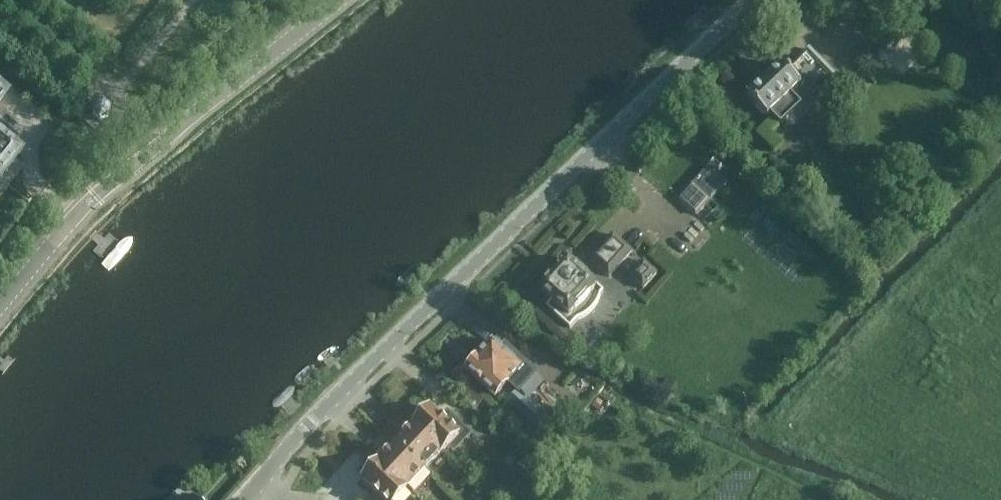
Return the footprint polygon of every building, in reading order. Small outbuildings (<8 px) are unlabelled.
[(762,82),(747,97),(767,117),(767,116),(770,119),(772,117),(781,127),(785,123),(791,129),(838,84),(847,93),(851,89),(810,48),(786,71),(779,64),(762,82)] [(102,103),(102,104),(95,106),(93,107),(94,107),(93,114),(92,115),(93,116),(98,121),(100,122),(100,121),(107,118),(107,119),(109,118),(108,117),(109,110),(110,110),(109,108),(109,109),(103,104),(104,103),(102,103)] [(19,138),(0,123),(0,179),(20,154),(21,154),(22,153),(20,152),(13,146),(19,138)] [(707,165),(692,182),(711,200),(727,183),(707,165)] [(691,182),(677,198),(696,215),(710,199),(691,182)] [(613,233),(590,259),(610,277),(633,251),(613,233)] [(551,279),(540,291),(552,301),(547,307),(570,328),(578,320),(583,318),(587,315),(591,312),(594,308),(597,304),(599,300),(601,295),(603,292),(569,260),(558,272),(550,265),(544,272),(551,279)] [(644,262),(630,277),(643,289),(657,274),(644,262)] [(468,370),(466,372),(466,373),(488,393),(495,399),(509,385),(519,394),(520,395),(521,394),(538,376),(526,366),(503,344),(499,348),(493,343),(477,360),(473,359),(467,366),(468,370)] [(470,388),(462,397),(471,405),(479,397),(470,388)] [(550,421),(521,394),(520,395),(519,394),(505,409),(544,445),(548,440),(539,432),(550,421)] [(430,410),(413,428),(442,455),(458,438),(468,447),(478,437),(460,419),(450,429),(430,410)] [(413,428),(397,446),(425,473),(442,455),(413,428)] [(408,490),(425,473),(397,446),(380,463),(408,490)] [(380,463),(362,482),(382,499),(399,499),(408,490),(380,463)] [(473,498),(476,499),(490,499),(479,491),(473,498)]
